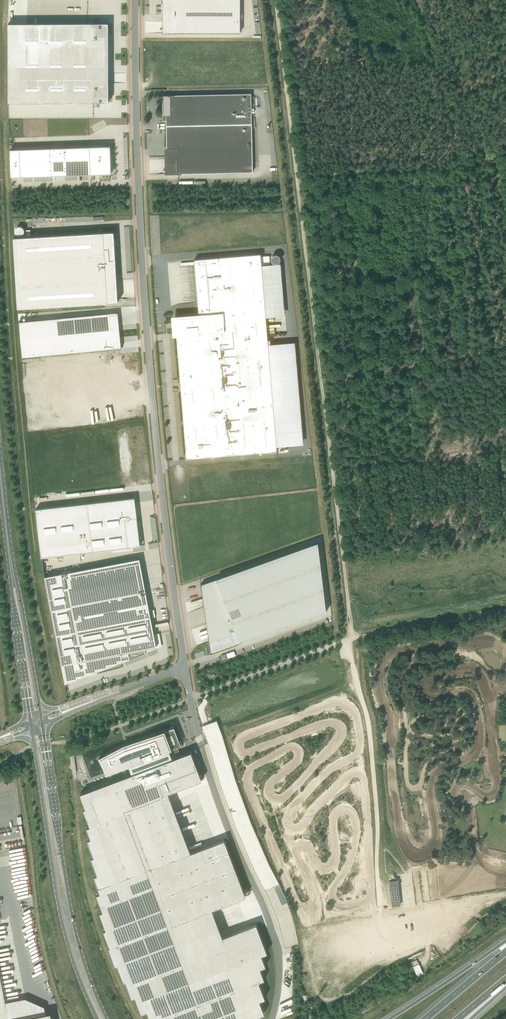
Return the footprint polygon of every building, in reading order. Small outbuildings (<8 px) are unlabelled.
[(162,22),(162,33),(169,33),(175,33),(240,33),(240,0),(162,0),(162,22)] [(106,26),(6,26),(6,105),(107,105),(106,26)] [(251,94),(163,95),(163,116),(163,121),(166,121),(166,126),(166,133),(166,148),(175,148),(176,174),(252,172),(252,131),(251,124),(251,94)] [(110,146),(10,148),(10,175),(110,174),(110,146)] [(16,227),(16,235),(25,235),(25,227),(16,227)] [(18,308),(107,303),(107,299),(117,299),(116,272),(114,272),(114,265),(115,265),(113,232),(13,238),(18,308)] [(276,451),(261,264),(270,264),(269,256),(260,256),(260,254),(194,260),(199,314),(175,316),(186,458),(276,451)] [(109,313),(18,319),(21,355),(120,348),(119,330),(110,331),(109,313)] [(134,497),(35,509),(41,557),(140,546),(134,497)] [(317,542),(200,584),(202,596),(203,596),(206,606),(204,607),(206,612),(210,622),(210,623),(216,639),(210,641),(212,653),(326,612),(317,542)] [(139,558),(44,576),(65,684),(90,674),(91,674),(91,672),(91,673),(92,673),(93,673),(94,673),(94,672),(96,672),(97,672),(96,671),(145,653),(145,649),(156,647),(154,634),(139,558)] [(327,622),(330,621),(329,617),(331,616),(330,612),(320,615),(321,619),(326,618),(327,622)] [(80,793),(86,808),(83,809),(90,826),(86,827),(90,838),(87,840),(93,857),(91,858),(97,874),(94,876),(100,893),(96,894),(103,911),(100,912),(106,929),(104,930),(110,947),(109,947),(115,964),(117,964),(124,981),(125,980),(132,997),(135,996),(141,1012),(147,1010),(150,1018),(248,1018),(264,1013),(259,1000),(265,998),(258,981),(264,979),(260,968),(265,966),(261,954),(267,952),(256,924),(222,936),(212,909),(245,896),(224,839),(190,852),(168,793),(201,780),(191,752),(180,755),(177,748),(180,747),(173,730),(131,744),(130,743),(129,743),(130,744),(124,746),(123,745),(99,758),(103,766),(106,775),(129,766),(132,774),(80,793)] [(246,831),(253,829),(242,796),(237,797),(238,798),(227,801),(237,831),(241,830),(242,833),(246,832),(246,831)] [(265,890),(279,883),(266,857),(261,859),(260,856),(257,857),(256,855),(259,854),(258,852),(249,857),(265,890)] [(400,905),(397,880),(389,881),(392,906),(400,905)] [(412,961),(416,976),(423,974),(418,959),(412,961)] [(0,975),(0,1018),(9,1018),(0,975)]
